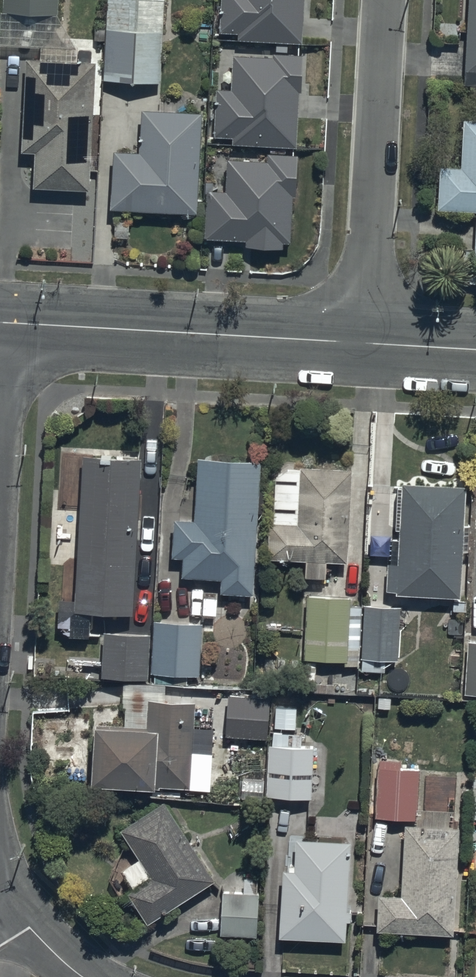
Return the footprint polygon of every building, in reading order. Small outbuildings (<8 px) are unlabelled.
[(5,13),(59,15),(60,0),(6,0),(5,13)] [(103,78),(160,80),(163,0),(106,0),(103,78)] [(306,0),(228,0),(227,40),(305,43),(306,0)] [(465,75),(475,76),(475,0),(470,0),(465,75)] [(99,65),(33,60),(23,185),(89,191),(99,65)] [(297,150),(300,64),(237,62),(236,91),(221,90),(220,147),(297,150)] [(201,214),(205,115),(144,113),(118,156),(117,212),(201,214)] [(467,122),(465,258),(475,258),(475,122),(467,122)] [(290,248),(293,162),(229,160),(229,189),(214,188),(212,245),(290,248)] [(142,461),(85,458),(77,615),(135,618),(142,461)] [(257,595),(263,464),(193,458),(187,592),(257,595)] [(350,566),(355,471),(305,469),(302,525),(274,523),(272,563),(350,566)] [(464,486),(401,485),(398,597),(461,599),(464,486)] [(361,603),(350,603),(350,595),(307,594),(305,656),(344,658),(343,663),(346,663),(359,663),(361,603)] [(402,604),(364,603),(361,669),(380,670),(379,690),(406,691),(407,665),(385,664),(385,657),(399,658),(402,604)] [(200,673),(202,619),(152,618),(151,671),(155,671),(154,683),(187,684),(187,673),(200,673)] [(150,631),(105,628),(101,674),(147,677),(150,631)] [(466,638),(465,693),(475,693),(475,638),(466,638)] [(268,699),(229,696),(225,738),(265,741),(268,699)] [(100,723),(96,786),(191,792),(197,704),(152,701),(150,726),(100,723)] [(273,741),(267,741),(266,793),(312,794),(312,745),(297,745),(298,732),(273,731),(273,741)] [(219,884),(168,805),(126,832),(157,880),(133,895),(154,926),(219,884)] [(457,939),(463,830),(406,827),(403,899),(381,897),(379,935),(457,939)] [(349,944),(355,844),(289,839),(283,940),(349,944)] [(259,892),(222,889),(220,931),(256,934),(259,892)]
